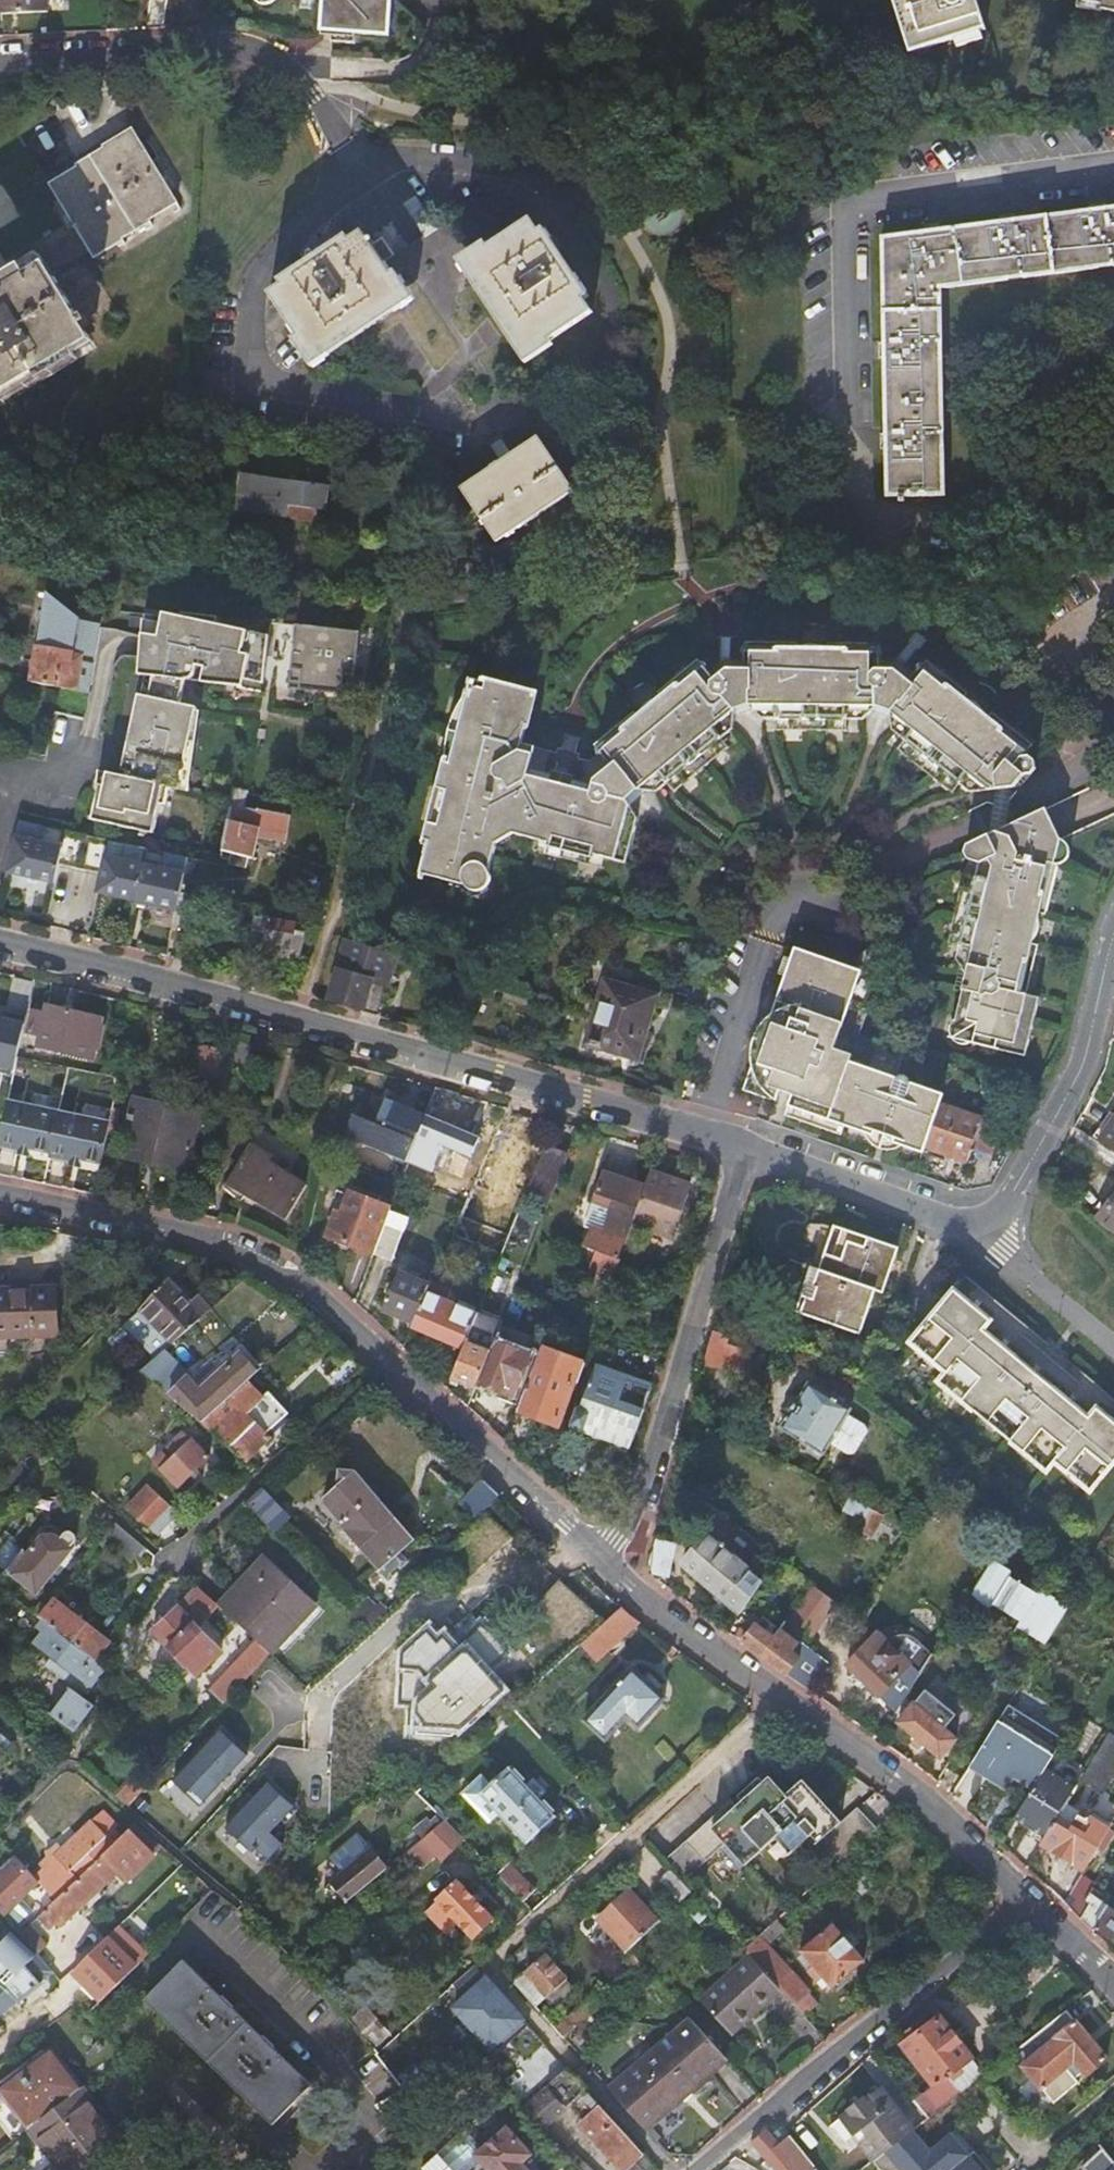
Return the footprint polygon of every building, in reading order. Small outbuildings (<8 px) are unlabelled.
[(48,0),(1,0),(1,16),(48,14),(48,0)] [(323,0),(320,32),(332,33),(355,34),(389,37),(391,0),(318,0),(323,0)] [(902,57),(978,35),(970,3),(962,5),(960,0),(885,0),(902,57)] [(1080,11),(1113,16),(1113,0),(1081,0),(1080,11)] [(355,34),(332,33),(331,43),(354,44),(355,34)] [(0,296),(0,401),(94,343),(86,329),(93,325),(88,318),(82,322),(54,276),(114,239),(120,248),(126,244),(121,235),(143,222),(148,230),(154,227),(149,218),(171,204),(176,213),(182,210),(138,136),(54,187),(76,223),(16,260),(28,279),(0,296)] [(326,351),(370,322),(425,402),(522,340),(531,353),(592,314),(583,301),(588,298),(544,231),(539,234),(531,221),(525,225),(514,208),(466,240),(452,218),(383,264),(371,246),(377,242),(373,235),(366,239),(363,234),(350,243),(347,239),(281,283),(284,287),(271,296),(310,355),(323,346),(326,351)] [(1052,217),(936,232),(882,238),(887,497),(899,497),(899,503),(904,503),(904,497),(944,496),(941,288),(1113,267),(1113,210),(1052,217)] [(539,438),(463,489),(498,541),(574,490),(539,438)] [(203,457),(201,489),(216,490),(218,457),(203,457)] [(302,484),(238,476),(235,510),(287,516),(288,507),(324,511),(326,489),(302,484)] [(693,586),(695,601),(712,599),(710,583),(693,586)] [(31,683),(60,688),(89,693),(95,666),(82,664),(83,656),(96,658),(102,625),(80,621),(80,619),(49,592),(48,594),(53,598),(44,646),(39,645),(38,646),(44,647),(44,649),(38,648),(31,683)] [(91,821),(151,833),(161,787),(177,789),(195,708),(178,703),(184,679),(193,673),(195,663),(208,664),(201,679),(242,684),(265,690),(272,633),(248,631),(248,625),(219,620),(217,613),(170,607),(160,612),(149,610),(146,619),(141,622),(138,635),(136,675),(152,678),(147,696),(137,694),(119,776),(105,772),(97,809),(93,805),(91,821)] [(358,632),(294,625),(288,692),(351,698),(358,632)] [(568,787),(558,847),(602,859),(624,865),(636,819),(629,807),(623,797),(631,790),(645,792),(656,793),(666,785),(689,766),(698,759),(721,740),(732,731),(734,717),(735,706),(744,703),(752,711),(760,720),(776,720),(807,721),(817,721),(847,721),(863,721),(873,712),(880,705),(889,708),(890,719),(891,731),(904,741),(928,761),(936,767),(959,785),(970,794),(996,791),(1011,789),(1021,788),(1036,769),(1035,762),(1029,757),(1023,757),(1028,751),(1017,741),(1021,737),(992,713),(987,719),(984,712),(979,706),(971,702),(964,700),(968,694),(939,671),(934,676),(923,667),(910,683),(896,671),(880,671),(880,652),(865,652),(866,645),(828,645),(828,652),(821,648),(814,647),(806,647),(800,649),(797,651),(797,644),(760,643),(760,650),(745,650),(745,671),(727,670),(713,681),(701,666),(690,675),(685,670),(657,693),(662,700),(655,701),(651,703),(646,706),(642,710),(640,713),(638,719),(633,713),(604,736),(609,742),(597,751),(610,767),(593,781),(592,786),(590,793),(568,787)] [(697,661),(685,670),(690,675),(701,666),(697,661)] [(927,662),(923,667),(934,676),(939,671),(927,662)] [(534,841),(558,847),(568,787),(526,776),(528,770),(534,748),(520,744),(533,697),(467,680),(463,699),(461,705),(467,707),(460,735),(452,766),(445,764),(444,769),(438,791),(444,792),(436,826),(429,825),(416,875),(463,887),(464,889),(488,876),(487,874),(494,845),(499,828),(512,832),(511,835),(534,841)] [(450,723),(447,732),(460,735),(467,707),(461,705),(463,699),(462,700),(453,715),(450,723)] [(734,717),(752,711),(744,703),(735,706),(734,717)] [(873,712),(890,719),(889,708),(880,705),(873,712)] [(776,731),(806,732),(807,721),(776,720),(776,731)] [(806,732),(817,732),(817,721),(807,721),(806,732)] [(817,721),(817,732),(847,732),(847,721),(817,721)] [(460,735),(447,732),(447,734),(444,752),(444,769),(445,764),(452,766),(460,735)] [(592,746),(597,751),(609,742),(604,736),(592,746)] [(1032,746),(1021,737),(1017,741),(1028,751),(1032,746)] [(698,759),(705,768),(728,749),(721,740),(698,759)] [(897,750),(921,769),(928,761),(904,741),(897,750)] [(696,775),(705,768),(698,759),(689,766),(696,775)] [(921,769),(929,776),(936,767),(928,761),(921,769)] [(673,793),(696,775),(689,766),(666,785),(673,793)] [(936,767),(929,776),(952,794),(959,785),(936,767)] [(526,776),(568,787),(590,793),(592,786),(571,781),(572,777),(550,771),(549,775),(528,770),(526,776)] [(1011,789),(996,791),(993,815),(990,836),(1005,828),(1008,808),(1011,789)] [(444,792),(438,791),(435,790),(427,824),(429,825),(436,826),(444,792)] [(629,807),(645,792),(631,790),(623,797),(629,807)] [(233,823),(227,822),(222,851),(221,857),(230,858),(232,853),(250,857),(254,839),(279,843),(284,816),(237,807),(233,823)] [(975,878),(959,947),(956,961),(959,966),(965,976),(961,993),(955,1022),(953,1023),(967,1045),(969,1045),(1025,1058),(1039,999),(1027,995),(1038,946),(1030,944),(1036,938),(1039,930),(1040,922),(1037,914),(1045,916),(1054,880),(1048,878),(1051,864),(1057,865),(1065,862),(1068,859),(1070,853),(1068,846),(1065,842),(1061,840),(1046,809),(1005,828),(990,836),(967,846),(964,854),(968,860),(978,865),(975,878)] [(149,850),(19,821),(6,873),(54,883),(58,865),(100,875),(96,893),(136,902),(136,903),(176,912),(187,858),(170,854),(166,871),(145,865),(149,850)] [(494,845),(511,835),(512,832),(499,828),(494,845)] [(602,859),(558,847),(534,841),(531,852),(600,870),(602,859)] [(1054,880),(1057,865),(1051,864),(1048,878),(1054,880)] [(959,947),(975,878),(965,875),(948,945),(959,947)] [(488,880),(488,876),(464,889),(467,892),(472,893),(478,893),(482,891),(484,889),(487,884),(488,880)] [(203,899),(184,895),(177,927),(197,932),(203,899)] [(295,925),(253,917),(247,950),(260,953),(260,956),(298,962),(302,938),(293,936),(295,925)] [(387,990),(396,957),(345,939),(328,1000),(362,1009),(369,985),(387,990)] [(754,1076),(758,1085),(779,1092),(791,1096),(787,1108),(827,1122),(869,1136),(897,1051),(858,1038),(883,964),(883,961),(882,956),(880,953),(876,950),(871,949),(866,950),(863,953),(861,956),(855,970),(794,949),(771,1017),(763,1022),(758,1028),(753,1038),(751,1046),(750,1056),(751,1065),(754,1076)] [(965,976),(959,966),(953,991),(961,993),(965,976)] [(606,981),(593,1023),(588,1040),(638,1056),(657,996),(606,981)] [(39,1037),(37,1048),(54,1052),(93,1061),(95,1049),(98,1050),(103,1027),(100,1027),(101,1019),(47,1007),(45,1015),(33,1012),(27,1034),(39,1037)] [(15,1070),(26,1017),(8,1013),(6,1021),(0,1020),(0,1067),(15,1070)] [(962,1046),(967,1045),(953,1023),(951,1026),(949,1031),(950,1036),(952,1039),(954,1042),(958,1045),(962,1046)] [(27,1034),(37,1048),(39,1037),(27,1034)] [(123,1045),(112,1043),(109,1062),(119,1064),(123,1045)] [(189,1078),(195,1080),(202,1048),(196,1047),(189,1078)] [(213,1084),(220,1052),(202,1048),(195,1080),(213,1084)] [(892,1144),(923,1155),(925,1148),(940,1105),(944,1096),(910,1084),(910,1081),(908,1079),(905,1077),(901,1077),(899,1078),(897,1079),(895,1079),(904,1054),(897,1051),(869,1136),(874,1138),(875,1133),(881,1135),(888,1138),(894,1140),(892,1144)] [(223,1086),(230,1054),(220,1052),(213,1084),(223,1086)] [(106,1078),(117,1080),(118,1074),(107,1071),(106,1078)] [(779,1092),(758,1085),(759,1085),(765,1093),(776,1102),(779,1092)] [(198,1114),(135,1100),(122,1158),(186,1172),(198,1114)] [(58,1116),(30,1110),(30,1106),(7,1101),(0,1132),(0,1149),(18,1153),(19,1149),(31,1152),(49,1155),(58,1116)] [(982,1120),(940,1105),(925,1148),(968,1162),(972,1150),(982,1120)] [(824,1131),(827,1122),(787,1108),(784,1117),(824,1131)] [(82,1162),(100,1167),(105,1145),(109,1127),(81,1121),(82,1118),(59,1112),(58,1116),(49,1155),(48,1159),(69,1164),(69,1160),(82,1162)] [(1002,1127),(982,1120),(972,1150),(992,1157),(1002,1127)] [(1098,1144),(1113,1154),(1113,1120),(1110,1125),(1098,1144)] [(875,1133),(874,1138),(892,1144),(894,1140),(888,1138),(881,1135),(875,1133)] [(253,1144),(234,1172),(222,1185),(240,1202),(246,1195),(284,1218),(304,1185),(268,1162),(271,1157),(253,1144)] [(19,1149),(18,1153),(17,1156),(29,1159),(31,1152),(19,1149)] [(547,1209),(567,1161),(543,1152),(524,1199),(547,1209)] [(80,1170),(82,1162),(69,1160),(69,1164),(68,1168),(80,1170)] [(682,1186),(648,1174),(643,1189),(632,1220),(630,1227),(671,1242),(687,1196),(682,1186)] [(594,1205),(605,1176),(602,1175),(591,1204),(594,1205)] [(632,1220),(643,1189),(605,1176),(594,1205),(610,1211),(601,1236),(588,1231),(588,1232),(582,1250),(593,1254),(583,1279),(609,1287),(619,1257),(616,1256),(621,1243),(624,1244),(630,1227),(632,1220)] [(327,1237),(373,1255),(390,1210),(350,1194),(341,1217),(335,1214),(327,1237)] [(1111,1203),(1099,1219),(1113,1231),(1113,1199),(1111,1203)] [(594,1205),(591,1204),(582,1230),(588,1232),(588,1231),(601,1236),(610,1211),(594,1205)] [(408,1216),(390,1210),(373,1255),(391,1262),(408,1216)] [(799,1314),(863,1336),(878,1293),(884,1295),(900,1250),(836,1229),(821,1272),(814,1270),(799,1314)] [(193,1258),(171,1256),(150,1278),(161,1289),(141,1310),(142,1311),(155,1326),(173,1346),(212,1311),(199,1297),(191,1302),(172,1280),(193,1258)] [(405,1316),(414,1320),(429,1287),(400,1274),(384,1311),(403,1319),(405,1316)] [(466,1344),(477,1316),(447,1302),(452,1289),(431,1280),(429,1287),(414,1320),(411,1327),(463,1350),(466,1344)] [(0,1291),(0,1338),(56,1336),(54,1290),(0,1291)] [(957,1292),(914,1344),(950,1373),(940,1385),(1047,1474),(1057,1463),(1092,1492),(1113,1466),(1113,1423),(1099,1410),(1089,1422),(984,1334),(994,1323),(957,1292)] [(155,1326),(142,1311),(124,1329),(136,1343),(155,1326)] [(451,1380),(475,1390),(490,1354),(502,1322),(482,1313),(480,1317),(477,1316),(466,1344),(463,1350),(451,1380)] [(715,1337),(707,1365),(742,1376),(751,1347),(715,1337)] [(530,1357),(498,1344),(482,1385),(502,1393),(505,1384),(517,1389),(530,1357)] [(572,1383),(576,1384),(583,1363),(541,1348),(518,1413),(556,1427),(572,1383)] [(194,1376),(170,1349),(143,1373),(171,1397),(194,1376)] [(231,1398),(258,1374),(243,1357),(185,1409),(202,1424),(231,1398)] [(362,1369),(351,1359),(331,1377),(341,1387),(362,1369)] [(579,1433),(600,1441),(627,1451),(628,1452),(651,1389),(623,1378),(595,1368),(579,1409),(576,1411),(570,1426),(571,1429),(579,1431),(580,1431),(579,1433)] [(781,1430),(825,1456),(832,1445),(849,1455),(855,1455),(868,1433),(866,1427),(849,1417),(853,1410),(809,1384),(781,1430)] [(271,1439),(231,1398),(202,1424),(224,1442),(247,1462),(271,1439)] [(185,1435),(164,1455),(171,1461),(193,1442),(185,1435)] [(171,1461),(164,1455),(154,1464),(179,1489),(210,1459),(194,1441),(193,1442),(171,1461)] [(627,1451),(600,1441),(594,1460),(620,1470),(627,1451)] [(501,1496),(485,1481),(472,1494),(462,1504),(421,1460),(392,1485),(449,1550),(462,1536),(491,1508),(501,1496)] [(326,1500),(347,1524),(343,1527),(381,1571),(416,1541),(393,1514),(398,1510),(397,1500),(391,1493),(381,1491),(376,1495),(355,1470),(339,1471),(340,1488),(326,1500)] [(171,1508),(151,1488),(132,1506),(151,1526),(171,1508)] [(246,1503),(276,1536),(292,1520),(262,1488),(246,1503)] [(884,1516),(872,1510),(860,1532),(873,1538),(884,1516)] [(127,1559),(141,1544),(117,1524),(105,1540),(127,1559)] [(35,1547),(12,1576),(38,1596),(75,1551),(72,1549),(76,1544),(77,1542),(76,1538),(75,1536),(71,1534),(69,1534),(65,1536),(54,1528),(43,1529),(31,1544),(35,1547)] [(712,1590),(742,1615),(748,1605),(763,1583),(709,1535),(683,1564),(712,1590)] [(656,1543),(650,1565),(651,1571),(669,1576),(677,1549),(656,1543)] [(257,1641),(269,1652),(315,1603),(268,1557),(221,1608),(257,1641)] [(1011,1572),(994,1561),(972,1595),(988,1610),(994,1605),(1020,1621),(1013,1633),(1019,1636),(1024,1640),(1028,1634),(1045,1645),(1056,1627),(1068,1608),(1043,1592),(1037,1595),(1023,1586),(1023,1585),(1016,1581),(1016,1582),(1011,1579),(1011,1572)] [(776,1592),(763,1583),(748,1605),(761,1615),(776,1592)] [(219,1606),(200,1589),(154,1631),(169,1649),(185,1666),(197,1677),(222,1653),(199,1629),(219,1606)] [(56,1601),(40,1621),(43,1623),(95,1663),(110,1643),(56,1601)] [(367,1632),(382,1618),(367,1603),(352,1617),(367,1632)] [(635,1620),(622,1609),(592,1636),(603,1647),(635,1620)] [(793,1622),(785,1633),(796,1641),(804,1631),(793,1622)] [(95,1663),(43,1623),(37,1631),(43,1636),(35,1647),(52,1660),(45,1668),(74,1690),(74,1691),(71,1689),(69,1691),(71,1692),(52,1715),(51,1714),(50,1716),(75,1735),(96,1708),(83,1699),(91,1689),(92,1690),(106,1671),(95,1663)] [(793,1653),(800,1644),(796,1641),(785,1633),(782,1630),(775,1639),(757,1626),(743,1643),(765,1659),(788,1675),(801,1658),(793,1653)] [(1045,1645),(1006,1708),(1022,1717),(1030,1705),(1037,1710),(1043,1710),(1050,1699),(1048,1694),(1042,1690),(1039,1690),(1047,1677),(1045,1676),(1069,1635),(1056,1627),(1045,1645)] [(404,1655),(403,1669),(401,1687),(400,1707),(409,1707),(408,1726),(416,1726),(416,1735),(453,1737),(504,1691),(489,1675),(509,1657),(501,1644),(493,1635),(483,1628),(459,1649),(446,1635),(438,1642),(429,1632),(404,1655)] [(890,1642),(880,1633),(848,1666),(872,1690),(897,1713),(934,1655),(918,1639),(912,1636),(906,1635),(902,1635),(896,1637),(890,1642)] [(257,1641),(212,1691),(225,1704),(271,1654),(269,1652),(257,1641)] [(1113,1660),(1113,1642),(1105,1658),(1113,1663),(1113,1660)] [(788,1675),(811,1692),(828,1665),(800,1644),(793,1653),(801,1658),(788,1675)] [(665,1699),(634,1670),(586,1721),(606,1740),(628,1718),(638,1727),(665,1699)] [(899,1723),(917,1738),(925,1744),(933,1751),(941,1758),(957,1739),(945,1729),(957,1716),(927,1690),(899,1723)] [(1060,1747),(1003,1713),(998,1722),(1055,1756),(1060,1747)] [(1055,1756),(998,1722),(996,1724),(972,1763),(991,1775),(1010,1786),(1015,1778),(1019,1773),(1037,1784),(1047,1769),(1055,1756)] [(16,1746),(0,1732),(0,1764),(16,1746)] [(1110,1732),(1081,1778),(1103,1791),(1113,1773),(1113,1735),(1110,1732)] [(925,1744),(917,1738),(913,1742),(921,1749),(925,1744)] [(556,1817),(511,1766),(483,1792),(527,1842),(556,1817)] [(1071,1796),(1076,1787),(1061,1778),(1047,1769),(1037,1784),(1034,1790),(1015,1820),(1030,1829),(1045,1838),(1071,1796)] [(1037,1784),(1019,1773),(1015,1778),(1034,1790),(1037,1784)] [(677,1876),(684,1883),(727,1845),(731,1841),(749,1860),(744,1864),(746,1866),(777,1838),(782,1833),(796,1849),(791,1854),(787,1856),(788,1857),(812,1836),(817,1832),(823,1838),(818,1842),(816,1844),(817,1846),(841,1823),(804,1782),(787,1796),(771,1777),(737,1807),(732,1802),(664,1862),(677,1876)] [(129,1809),(144,1793),(132,1782),(117,1799),(129,1809)] [(1063,1858),(1085,1871),(1113,1825),(1089,1810),(1084,1818),(1079,1816),(1070,1831),(1057,1823),(1066,1808),(1072,1797),(1071,1796),(1045,1838),(1041,1845),(1063,1858)] [(1079,1816),(1066,1808),(1057,1823),(1070,1831),(1079,1816)] [(55,1902),(78,1880),(70,1872),(119,1826),(105,1811),(55,1856),(57,1859),(36,1879),(48,1891),(46,1892),(55,1902)] [(444,1822),(439,1817),(430,1825),(427,1821),(414,1831),(422,1841),(425,1839),(441,1824),(444,1822)] [(422,1841),(407,1853),(422,1869),(439,1854),(444,1860),(462,1845),(441,1824),(426,1840),(425,1839),(422,1841)] [(154,1857),(129,1831),(104,1856),(78,1880),(55,1902),(38,1918),(49,1929),(55,1923),(62,1917),(66,1921),(119,1872),(128,1881),(154,1857)] [(812,1836),(818,1842),(823,1838),(817,1832),(812,1836)] [(777,1838),(791,1854),(796,1849),(782,1833),(777,1838)] [(727,1845),(744,1864),(749,1860),(731,1841),(727,1845)] [(335,1865),(344,1875),(371,1852),(363,1842),(335,1865)] [(323,1893),(324,1894),(373,1854),(371,1852),(344,1875),(323,1893)] [(373,1854),(324,1894),(338,1911),(386,1871),(373,1854)] [(16,1858),(0,1874),(0,1913),(16,1897),(20,1901),(39,1884),(16,1858)] [(510,1865),(497,1877),(524,1903),(535,1892),(510,1865)] [(684,1903),(693,1894),(684,1883),(677,1876),(668,1885),(684,1903)] [(1093,1932),(1097,1927),(1113,1939),(1113,1913),(1108,1909),(1109,1907),(1090,1895),(1095,1886),(1082,1876),(1070,1897),(1075,1902),(1069,1908),(1093,1932)] [(493,1920),(458,1883),(425,1914),(445,1935),(457,1924),(473,1939),(493,1920)] [(629,1952),(667,1918),(638,1885),(600,1919),(628,1950),(629,1952)] [(4,1918),(20,1901),(16,1897),(0,1913),(1,1914),(4,1918)] [(1070,1897),(1066,1904),(1069,1908),(1075,1902),(1070,1897)] [(4,1918),(15,1930),(32,1913),(20,1901),(4,1918)] [(66,1921),(62,1917),(55,1923),(59,1928),(66,1921)] [(865,1962),(833,1925),(800,1952),(832,1989),(865,1962)] [(47,1949),(28,1927),(19,1936),(37,1956),(38,1957),(47,1949)] [(16,2003),(53,1975),(38,1957),(37,1956),(36,1957),(13,1935),(0,1949),(0,2016),(16,2003)] [(791,1972),(759,1937),(745,1952),(752,1959),(783,1994),(804,2017),(817,2006),(808,1995),(810,1993),(792,1972),(791,1972)] [(135,1969),(106,1940),(73,1973),(101,2002),(135,1969)] [(644,1968),(629,1952),(628,1950),(621,1956),(637,1975),(644,1968)] [(527,1973),(527,1972),(511,1981),(536,2008),(545,2001),(554,2010),(576,1991),(546,1957),(527,1973)] [(734,2037),(783,1994),(752,1959),(703,2003),(734,2037)] [(221,1997),(184,1961),(146,2000),(273,2125),(312,2085),(274,2048),(279,2043),(267,2032),(262,2037),(233,2008),(237,2003),(226,1992),(221,1997)] [(487,1981),(474,1966),(453,1984),(466,1998),(487,1981)] [(565,2038),(602,2005),(595,1998),(559,2030),(565,2038)] [(510,2006),(505,2000),(499,2005),(504,2010),(510,2006)] [(1086,2035),(1066,2011),(1014,2052),(1025,2065),(1023,2067),(1053,2104),(1078,2083),(1074,2078),(1082,2072),(1086,2076),(1106,2059),(1086,2035)] [(935,2114),(977,2082),(985,2075),(959,2044),(934,2013),(907,2033),(912,2040),(902,2047),(934,2088),(922,2097),(935,2114)] [(727,2059),(686,2014),(605,2086),(646,2131),(727,2059)] [(395,2037),(377,2053),(405,2090),(428,2078),(395,2037)] [(81,2090),(51,2052),(0,2091),(0,2092),(29,2130),(81,2090)] [(465,2086),(447,2064),(433,2074),(452,2097),(465,2086)] [(521,2112),(540,2134),(586,2090),(568,2070),(521,2112)] [(913,2131),(914,2131),(880,2088),(864,2101),(862,2098),(854,2104),(847,2110),(849,2112),(841,2118),(854,2135),(852,2137),(859,2146),(862,2145),(875,2162),(882,2155),(913,2131)] [(82,2089),(81,2090),(29,2130),(26,2132),(55,2169),(81,2169),(122,2142),(82,2089)] [(644,2154),(591,2095),(576,2107),(583,2116),(581,2117),(579,2123),(622,2169),(625,2169),(644,2154)] [(854,2135),(841,2118),(832,2126),(845,2142),(852,2137),(854,2135)] [(813,2168),(788,2137),(776,2146),(764,2131),(748,2143),(770,2169),(810,2169),(813,2168)] [(873,2163),(878,2169),(953,2169),(969,2157),(950,2135),(930,2152),(913,2131),(882,2155),(875,2162),(873,2163)] [(873,2163),(875,2162),(862,2145),(859,2146),(872,2163),(873,2163)] [(1099,2146),(1078,2166),(1076,2169),(1113,2169),(1113,2164),(1099,2146)] [(644,2154),(625,2169),(659,2169),(644,2154)] [(969,2157),(953,2169),(979,2169),(969,2157)]
